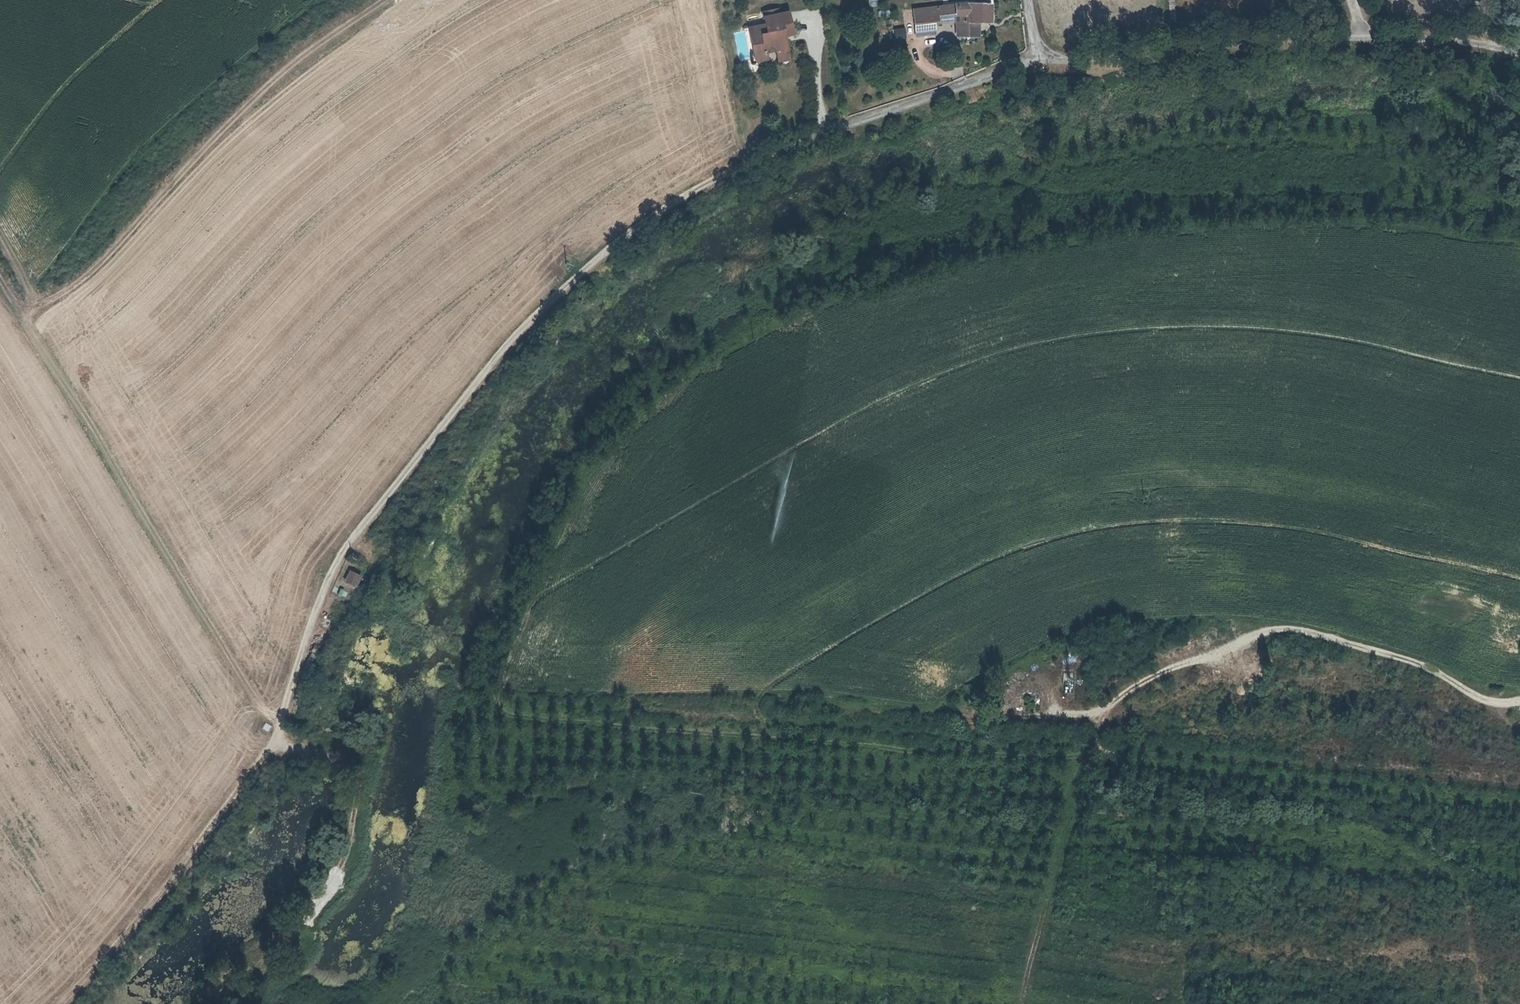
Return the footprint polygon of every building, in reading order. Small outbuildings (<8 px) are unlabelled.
[(955,2),(912,8),(916,37),(935,34),(935,23),(954,23),(956,35),(980,36),(980,21),(992,21),(992,3),(979,1),(955,2)] [(787,11),(762,16),(764,24),(748,27),(755,63),(766,60),(765,53),(776,51),(778,62),(791,60),(786,39),(792,38),(787,11)] [(737,47),(748,44),(745,29),(734,32),(737,47)] [(344,580),(357,587),(363,576),(350,569),(344,580)]
